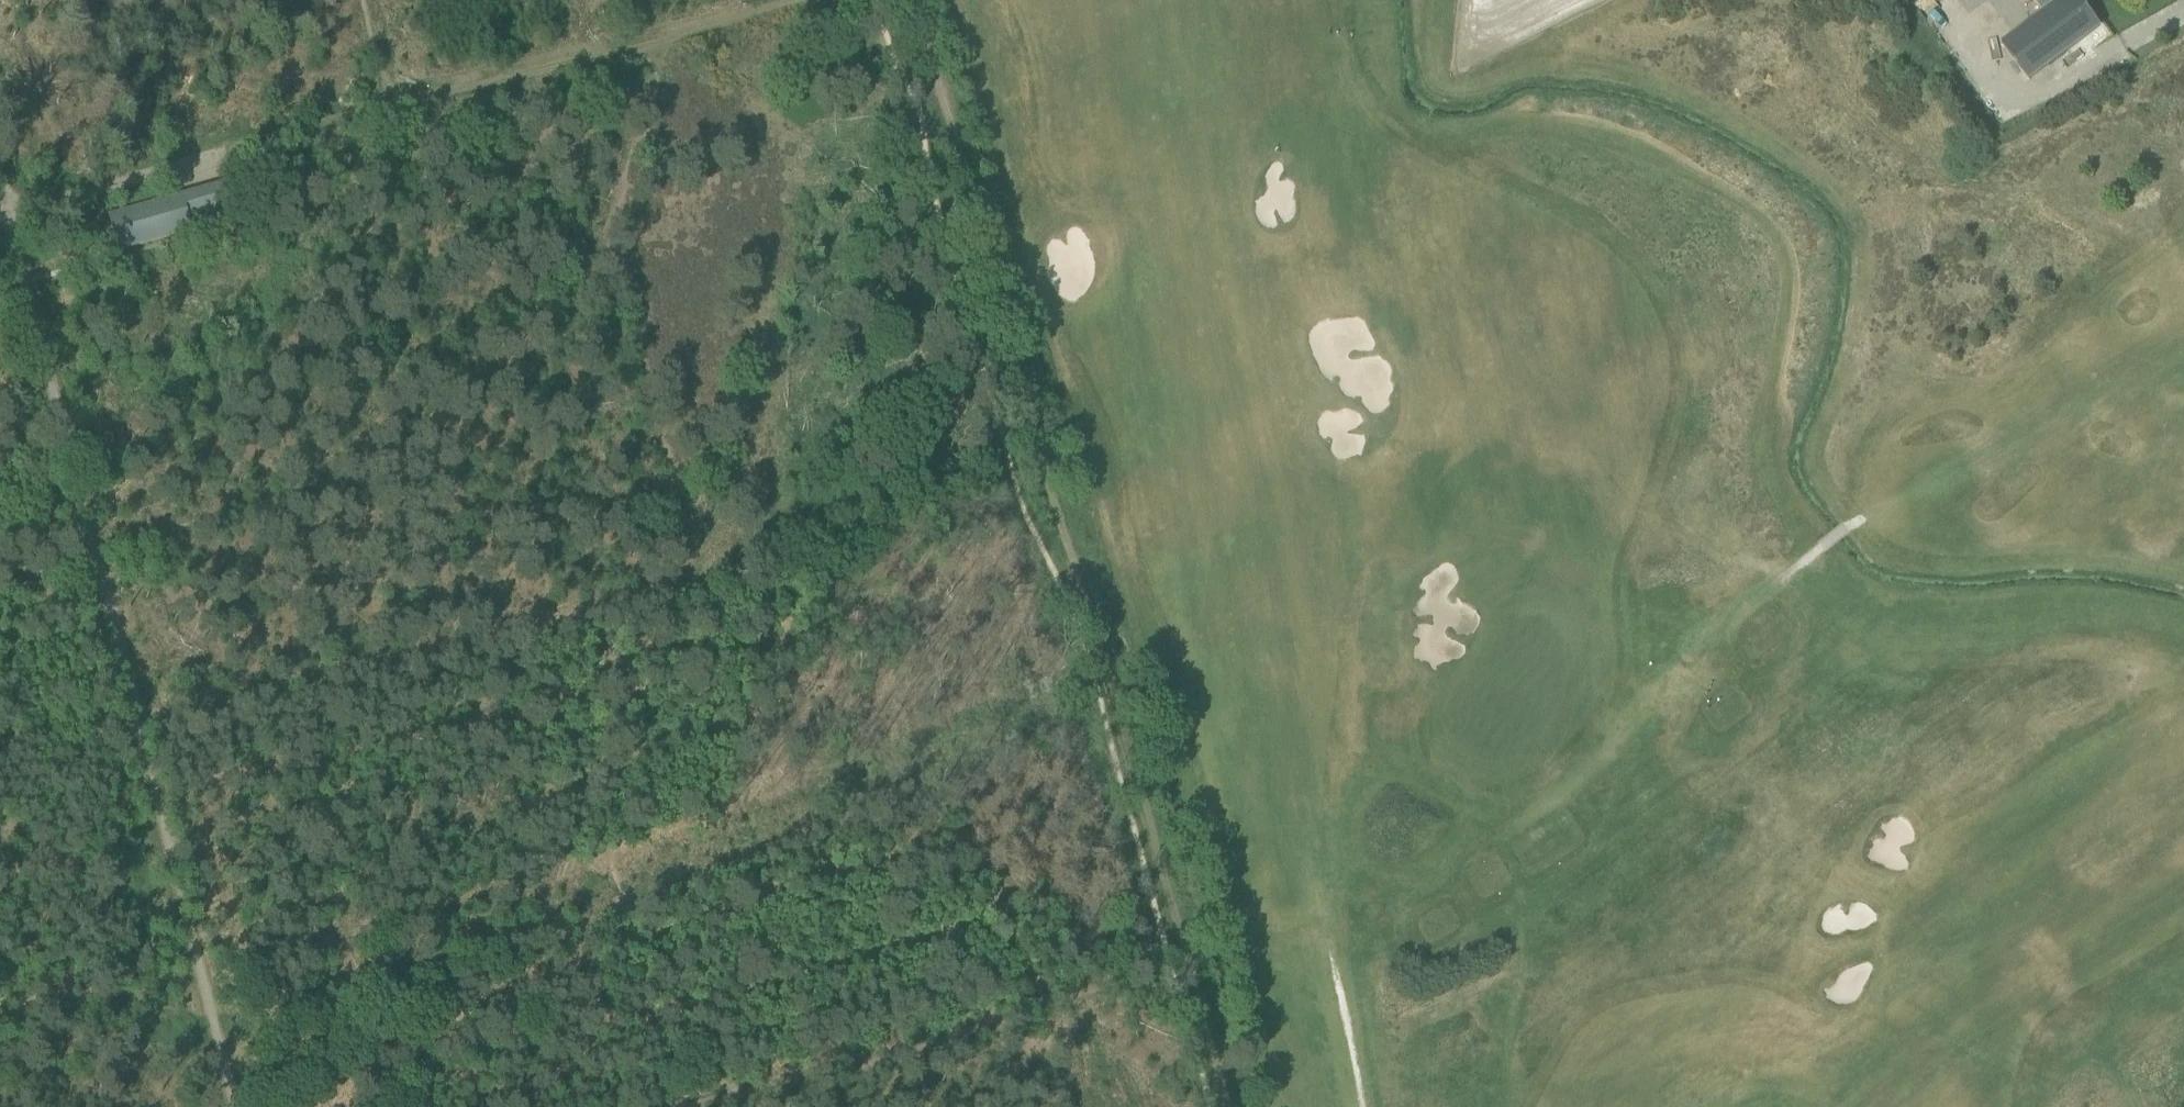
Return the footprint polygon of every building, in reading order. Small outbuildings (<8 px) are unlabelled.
[(2042,12),(2001,43),(2031,81),(2101,27),(2080,0),(2058,0),(2042,12)] [(2042,12),(2058,0),(2033,0),(2042,12)] [(119,251),(140,244),(140,246),(243,216),(233,179),(129,209),(129,211),(108,217),(119,251)]
